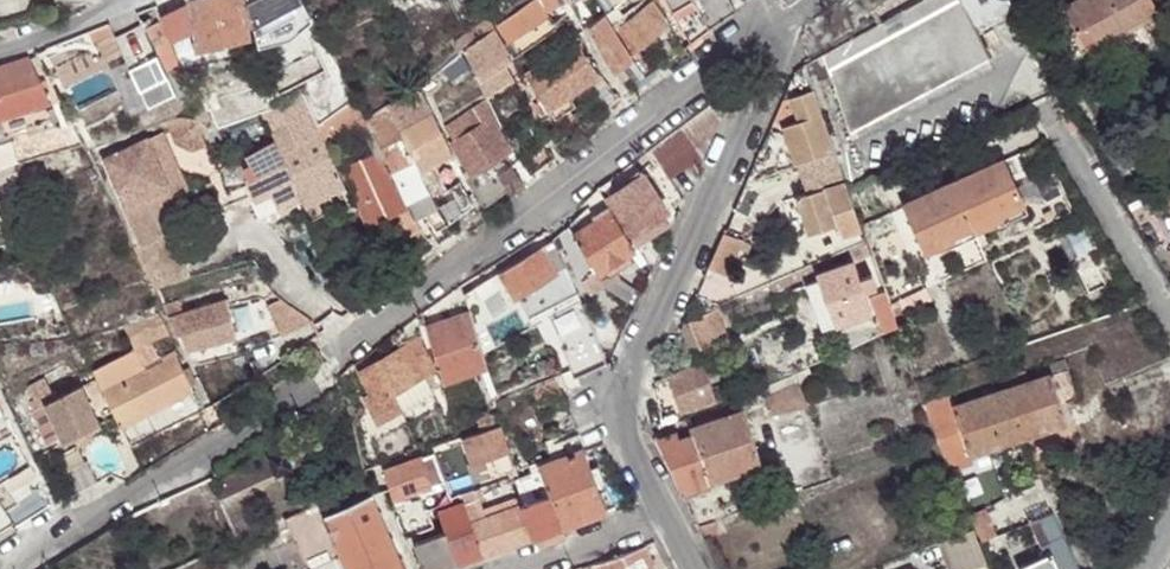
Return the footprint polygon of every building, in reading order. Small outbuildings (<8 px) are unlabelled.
[(159,15),(169,36),(168,36),(177,55),(190,52),(186,31),(191,29),(196,51),(249,37),(240,0),(201,0),(185,4),(159,15)] [(265,32),(273,29),(271,22),(298,11),(293,0),(258,0),(255,2),(265,32)] [(546,18),(534,0),(518,12),(497,26),(509,44),(546,18)] [(534,0),(523,0),(515,7),(518,12),(534,0)] [(568,0),(534,0),(546,18),(569,2),(568,0)] [(736,12),(729,0),(693,0),(710,31),(736,12)] [(856,127),(992,55),(962,0),(925,0),(825,57),(856,127)] [(1061,7),(1074,31),(1087,24),(1097,42),(1155,11),(1149,0),(1074,0),(1061,7)] [(605,72),(622,95),(628,91),(651,74),(634,50),(664,24),(649,2),(613,31),(603,16),(589,29),(594,40),(611,67),(605,72)] [(474,44),(462,52),(476,74),(507,54),(509,52),(492,26),(489,22),(470,34),(469,35),(474,44)] [(129,114),(175,93),(139,24),(112,38),(127,67),(111,75),(129,114)] [(1087,24),(1074,31),(1084,49),(1097,42),(1087,24)] [(548,110),(600,76),(585,54),(533,89),(548,110)] [(6,137),(13,158),(76,137),(51,87),(40,90),(26,56),(0,65),(0,139),(6,137)] [(417,169),(450,151),(440,132),(423,141),(413,122),(430,114),(417,90),(386,108),(414,162),(417,169)] [(847,180),(816,90),(793,98),(801,120),(786,125),(809,193),(847,180)] [(726,109),(717,97),(648,147),(668,179),(686,167),(696,178),(726,109)] [(294,186),(298,196),(322,185),(319,177),(337,169),(325,144),(316,126),(302,98),(279,107),(289,124),(270,134),(290,176),(289,176),(294,186)] [(364,127),(363,125),(352,103),(316,126),(325,144),(364,127)] [(414,162),(386,108),(363,125),(364,127),(366,131),(373,128),(395,172),(414,162)] [(510,151),(491,120),(451,145),(471,175),(510,151)] [(366,131),(364,127),(325,144),(337,169),(340,176),(380,157),(366,131)] [(289,176),(266,132),(239,146),(247,163),(236,168),(255,205),(294,186),(289,176)] [(156,209),(173,202),(146,141),(103,161),(142,245),(168,233),(156,209)] [(376,165),(382,162),(380,157),(340,176),(345,187),(377,172),(376,165)] [(402,265),(425,246),(382,162),(376,165),(377,172),(345,187),(366,229),(379,223),(402,265)] [(425,184),(417,169),(414,162),(395,172),(406,193),(425,184)] [(1005,162),(955,185),(974,225),(976,229),(1001,221),(998,215),(1025,205),(1005,162)] [(625,186),(606,199),(629,235),(663,213),(666,210),(638,171),(623,182),(625,186)] [(430,195),(443,219),(470,204),(457,180),(430,195)] [(809,193),(798,196),(811,233),(840,224),(843,234),(862,228),(849,186),(847,180),(809,193)] [(974,225),(955,185),(906,206),(927,252),(949,243),(947,238),(974,225)] [(606,199),(598,187),(585,199),(589,203),(581,212),(568,225),(582,244),(594,263),(578,271),(582,278),(587,278),(629,252),(638,268),(646,262),(635,245),(629,235),(606,199)] [(456,221),(472,207),(470,204),(453,216),(456,221)] [(1029,215),(1025,205),(998,215),(1001,221),(1003,226),(1029,215)] [(472,207),(456,221),(460,228),(478,216),(472,207)] [(629,235),(635,245),(668,221),(663,213),(629,235)] [(568,225),(553,239),(561,259),(582,244),(568,225)] [(952,249),(979,236),(976,229),(974,225),(947,238),(949,243),(952,249)] [(742,238),(722,231),(707,264),(726,272),(742,238)] [(561,259),(553,239),(473,288),(479,297),(492,290),(499,303),(505,300),(516,323),(576,292),(561,259)] [(871,255),(867,242),(847,251),(851,262),(854,261),(871,255)] [(854,261),(851,262),(818,274),(819,279),(835,323),(835,324),(872,311),(854,261)] [(633,310),(642,291),(616,277),(596,291),(633,310)] [(821,327),(835,323),(819,279),(807,284),(815,311),(821,327)] [(583,288),(587,295),(594,292),(591,285),(583,288)] [(290,301),(296,298),(294,293),(287,296),(290,301)] [(185,354),(191,367),(239,355),(225,302),(169,320),(185,354)] [(716,306),(687,318),(699,346),(726,334),(716,306)] [(486,370),(468,314),(425,329),(443,383),(486,370)] [(122,330),(134,354),(135,354),(168,339),(157,316),(122,330)] [(580,379),(605,359),(589,322),(562,344),(580,379)] [(416,339),(358,372),(376,403),(380,401),(386,410),(396,405),(398,409),(431,389),(424,377),(434,371),(416,339)] [(131,448),(201,414),(175,360),(144,374),(135,354),(134,354),(92,375),(127,440),(131,448)] [(702,360),(667,376),(679,412),(714,400),(708,381),(714,379),(712,373),(706,374),(702,360)] [(821,392),(811,363),(757,386),(757,389),(760,389),(764,404),(769,415),(805,406),(801,395),(821,392)] [(490,381),(486,370),(443,383),(446,395),(490,381)] [(1068,370),(1051,375),(1057,393),(1073,388),(1068,370)] [(376,403),(358,372),(354,374),(377,416),(386,410),(380,401),(376,403)] [(1051,375),(1005,389),(1021,437),(1066,424),(1057,393),(1051,375)] [(664,377),(659,380),(659,419),(679,412),(667,376),(664,377)] [(565,403),(563,400),(552,380),(535,386),(545,410),(565,403)] [(80,389),(45,408),(65,446),(101,427),(80,389)] [(760,389),(757,389),(737,397),(742,410),(743,412),(764,404),(760,389)] [(952,405),(965,452),(966,455),(1021,437),(1005,389),(952,405)] [(737,397),(657,425),(655,433),(659,440),(742,410),(737,397)] [(946,459),(952,457),(965,452),(952,405),(926,414),(937,439),(946,459)] [(760,464),(743,412),(742,410),(659,440),(683,489),(684,491),(760,464)] [(499,424),(496,413),(471,421),(474,433),(499,424)] [(499,424),(474,433),(464,436),(478,479),(513,466),(499,424)] [(214,483),(222,501),(348,443),(340,425),(214,483)] [(659,440),(655,433),(653,439),(664,465),(678,491),(683,489),(659,440)] [(478,479),(464,436),(458,438),(473,481),(478,479)] [(553,463),(514,479),(523,505),(549,496),(561,528),(613,507),(615,512),(624,507),(615,485),(598,492),(583,451),(580,453),(574,436),(548,446),(553,463)] [(425,457),(418,459),(429,488),(436,485),(425,457)] [(946,459),(961,499),(971,495),(963,475),(960,477),(952,457),(946,459)] [(429,488),(418,459),(382,473),(392,500),(429,488)] [(1031,491),(1042,486),(1035,470),(1024,475),(1031,491)] [(549,496),(523,505),(520,506),(532,540),(561,528),(549,496)] [(285,523),(294,542),(306,568),(321,568),(341,560),(345,568),(405,568),(396,550),(373,499),(325,520),(320,507),(285,523)] [(471,524),(463,505),(439,513),(446,534),(457,565),(483,556),(471,524)] [(520,506),(471,524),(483,556),(532,540),(520,506)] [(974,529),(962,534),(969,550),(960,554),(966,568),(990,568),(978,540),(974,529)] [(446,534),(417,544),(423,566),(424,568),(446,568),(457,565),(446,534)] [(1079,568),(1064,536),(1041,546),(1045,557),(1019,568),(1079,568)] [(396,550),(405,568),(413,568),(423,566),(417,544),(396,550)] [(642,546),(602,563),(580,568),(577,568),(650,568),(642,546)]
